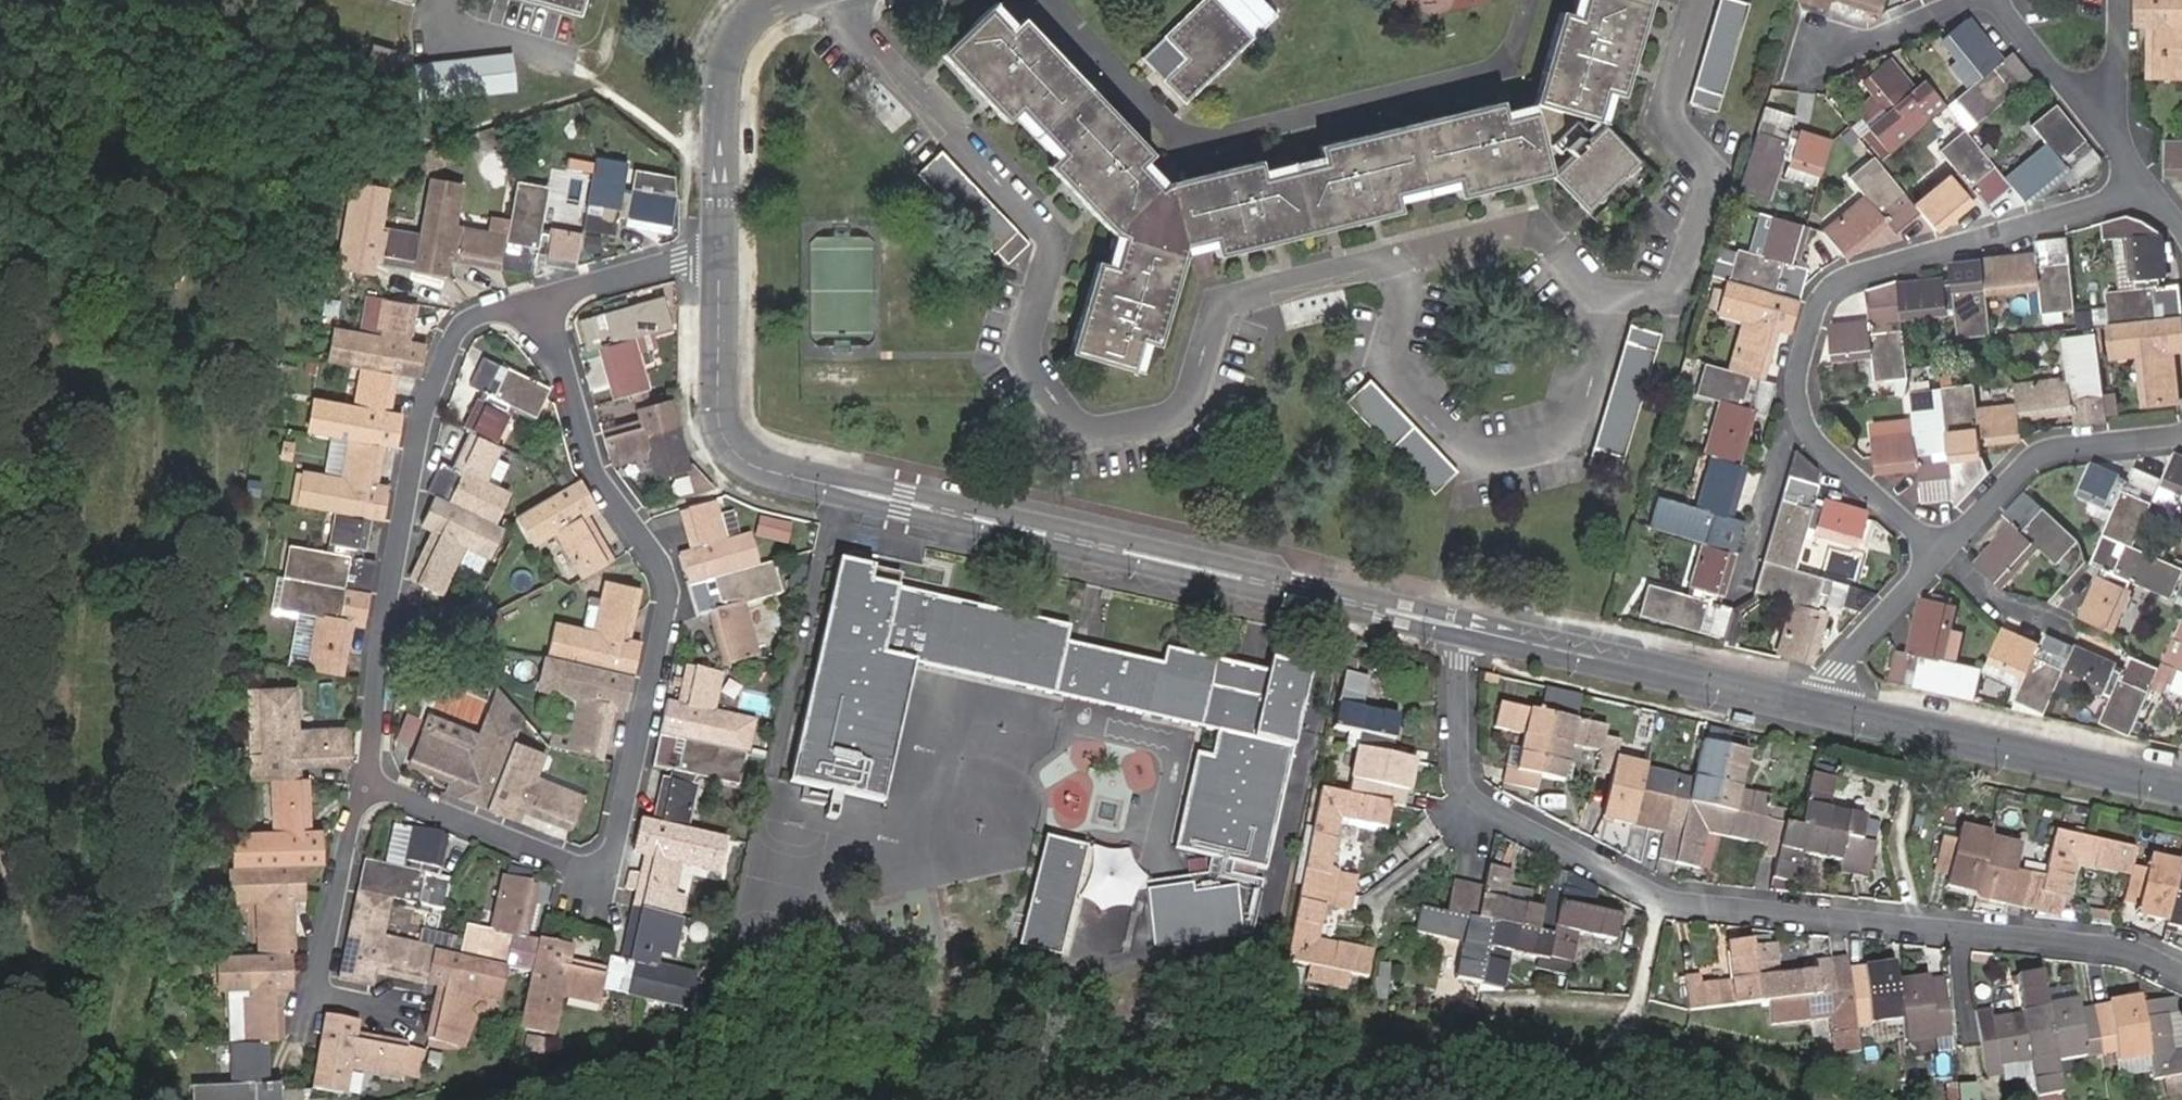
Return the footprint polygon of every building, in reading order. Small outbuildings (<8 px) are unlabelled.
[(575,15),(580,0),(523,0),(575,15)] [(1218,0),(1199,0),(1162,34),(1140,55),(1161,78),(1184,102),(1254,37),(1218,0)] [(1532,102),(1594,120),(1603,89),(1613,91),(1622,94),(1649,0),(1581,0),(1576,17),(1567,14),(1559,12),(1532,102)] [(1567,14),(1576,17),(1581,0),(1571,0),(1567,14)] [(1748,2),(1741,0),(1717,0),(1687,101),(1716,109),(1748,2)] [(1812,4),(1828,9),(1831,0),(1813,0),(1812,4)] [(1884,12),(1888,0),(1850,0),(1884,12)] [(2137,25),(2158,25),(2158,34),(2152,34),(2151,80),(2181,80),(2181,34),(2179,34),(2179,26),(2181,26),(2181,0),(2138,0),(2137,25)] [(994,1),(987,7),(1009,31),(1016,24),(994,1)] [(1048,165),(1112,232),(1160,187),(1137,164),(1144,158),(1151,151),(1023,18),(1016,24),(1009,31),(987,7),(939,52),(1005,119),(1011,114),(1017,108),(1061,153),(1054,159),(1048,165)] [(1966,19),(1947,35),(1940,40),(1970,76),(1975,72),(1979,78),(1954,98),(1976,125),(2034,77),(2012,52),(1996,65),(1990,59),(1996,54),(1966,19)] [(393,49),(374,43),(367,66),(387,72),(393,49)] [(418,64),(422,96),(521,83),(516,51),(418,64)] [(1905,88),(1884,63),(1860,84),(1880,108),(1884,105),(1890,112),(1869,128),(1889,153),(1942,109),(1922,85),(1906,98),(1900,92),(1905,88)] [(1594,120),(1603,122),(1613,91),(1603,89),(1594,120)] [(1213,238),(1215,246),(1217,254),(1401,211),(1399,202),(1397,192),(1456,178),(1458,187),(1460,196),(1551,175),(1534,109),(1504,117),(1502,108),(1500,99),(1317,144),(1318,152),(1320,162),(1261,176),(1259,167),(1257,159),(1167,180),(1182,245),(1213,238)] [(1532,102),(1502,108),(1504,117),(1534,109),(1532,102)] [(2009,188),(2027,209),(2062,178),(2058,173),(2065,167),(2077,183),(2104,161),(2055,103),(2029,124),(2051,151),(2045,156),(2041,153),(2005,183),(2009,188)] [(1737,191),(1752,195),(1778,112),(1763,107),(1737,191)] [(1017,108),(1011,114),(1054,159),(1061,153),(1017,108)] [(1778,112),(1752,195),(1770,200),(1783,158),(1791,160),(1789,166),(1820,176),(1830,144),(1799,133),(1796,140),(1790,138),(1796,117),(1778,112)] [(1603,122),(1551,175),(1587,212),(1639,160),(1603,122)] [(1920,214),(1935,232),(1969,203),(1964,197),(1971,192),(1985,209),(2009,188),(2005,183),(1963,132),(1938,153),(1958,176),(1952,182),(1948,178),(1914,207),(1920,214)] [(2166,141),(2166,163),(2165,175),(2167,175),(2181,175),(2181,142),(2166,141)] [(941,149),(918,171),(995,249),(1018,228),(941,149)] [(1318,152),(1259,167),(1261,176),(1320,162),(1318,152)] [(676,195),(633,187),(631,187),(630,194),(622,192),(627,161),(595,155),(583,228),(615,233),(618,212),(626,213),(625,221),(671,229),(677,196),(676,195)] [(1824,231),(1845,258),(1879,228),(1874,223),(1881,218),(1896,233),(1920,214),(1914,207),(1872,157),(1847,177),(1869,202),(1862,208),(1858,203),(1824,231)] [(1160,187),(1167,180),(1144,158),(1137,164),(1160,187)] [(636,168),(633,187),(676,195),(677,175),(636,168)] [(544,260),(576,266),(582,233),(550,228),(549,233),(541,232),(548,186),(518,180),(507,235),(461,227),(460,232),(452,231),(460,184),(429,178),(419,233),(386,227),(385,232),(378,231),(385,187),(354,181),(339,268),(370,273),(374,251),(382,252),(380,260),(444,271),(447,251),(456,253),(455,260),(532,273),(536,252),(545,253),(544,260)] [(1399,202),(1458,187),(1456,178),(1397,192),(1399,202)] [(1765,248),(1773,216),(1763,213),(1751,253),(1767,257),(1770,249),(1765,248)] [(1791,330),(1803,288),(1808,269),(1788,263),(1790,254),(1797,256),(1805,226),(1773,216),(1765,248),(1770,249),(1767,257),(1751,253),(1736,249),(1720,311),(1750,319),(1748,327),(1741,326),(1729,369),(1704,363),(1695,395),(1725,403),(1723,413),(1717,411),(1705,454),(1711,456),(1711,459),(1697,456),(1687,495),(1705,500),(1702,509),(1657,497),(1649,529),(1703,543),(1691,587),(1695,589),(1693,597),(1644,583),(1634,617),(1723,640),(1731,615),(1732,609),(1715,603),(1717,595),(1723,596),(1742,525),(1743,522),(1722,516),(1724,506),(1732,509),(1745,465),(1737,463),(1749,421),(1742,419),(1745,409),(1767,416),(1776,384),(1761,379),(1774,335),(1767,333),(1769,324),(1791,330)] [(1112,264),(1121,235),(1112,232),(1104,262),(1112,264)] [(2165,233),(2133,235),(2136,282),(2142,281),(2142,289),(2108,292),(2113,357),(2146,354),(2147,363),(2142,363),(2146,407),(2178,404),(2175,360),(2167,361),(2166,352),(2181,350),(2181,287),(2162,288),(2160,279),(2168,278),(2165,233)] [(1184,253),(1121,235),(1112,264),(1104,262),(1097,259),(1069,350),(1132,369),(1141,339),(1149,342),(1157,344),(1184,253)] [(1182,245),(1184,253),(1215,246),(1213,238),(1182,245)] [(1899,282),(1867,291),(1872,329),(1863,330),(1862,324),(1830,327),(1834,360),(1866,357),(1865,351),(1873,350),(1876,382),(1909,378),(1903,319),(1948,314),(1947,309),(1956,308),(1961,341),(1993,337),(1988,294),(2033,290),(2032,284),(2040,284),(2043,315),(2076,311),(2069,238),(2036,241),(2039,264),(2030,265),(2029,258),(1985,262),(1951,266),(1954,288),(1946,289),(1944,281),(1900,287),(1899,282)] [(873,240),(840,239),(840,256),(872,257),(873,240)] [(663,293),(577,318),(587,350),(606,345),(609,352),(602,354),(615,398),(630,393),(647,388),(633,344),(628,345),(626,338),(673,324),(663,293)] [(340,673),(347,629),(340,628),(342,619),(365,623),(376,561),(353,556),(354,548),(362,548),(368,516),(383,519),(389,488),(366,484),(367,475),(375,476),(380,444),(396,446),(402,415),(379,411),(380,402),(388,404),(393,373),(417,377),(423,344),(402,341),(404,333),(410,335),(416,302),(372,294),(367,327),(383,330),(382,337),(337,330),(331,362),(361,367),(355,398),(361,399),(359,407),(315,399),(310,432),(348,438),(343,471),(348,472),(346,480),(302,472),(297,504),(336,511),(330,543),(335,544),(334,553),(288,545),(277,608),(296,612),(287,664),(307,667),(340,673)] [(1619,472),(1661,333),(1630,324),(1587,463),(1619,472)] [(2076,426),(2108,423),(2098,335),(2068,338),(2072,386),(2064,387),(2063,381),(2017,386),(2019,407),(1986,410),(1986,417),(1979,418),(1975,385),(1943,389),(1943,391),(1910,394),(1916,440),(1907,441),(1907,436),(1875,439),(1878,471),(1910,468),(1909,461),(1919,461),(1924,505),(1956,501),(1951,462),(1983,458),(1980,436),(1988,436),(1989,443),(2023,439),(2021,418),(2067,413),(2066,406),(2074,405),(2076,426)] [(1141,372),(1149,342),(1141,339),(1132,369),(1141,372)] [(431,537),(410,579),(441,593),(460,552),(454,549),(458,542),(487,556),(501,527),(493,522),(508,494),(479,479),(482,473),(488,475),(503,446),(494,441),(508,413),(503,410),(507,403),(536,417),(550,387),(483,354),(469,383),(489,394),(485,402),(478,399),(465,427),(473,432),(459,460),(465,464),(460,471),(441,461),(427,489),(436,494),(421,523),(441,533),(437,540),(431,537)] [(1459,471),(1370,379),(1346,401),(1435,493),(1459,471)] [(657,479),(690,469),(667,398),(651,402),(647,388),(630,393),(642,428),(633,431),(631,424),(600,433),(610,464),(641,454),(639,449),(647,447),(657,479)] [(2175,454),(2164,479),(2134,466),(2125,486),(2117,482),(2119,476),(2091,464),(2077,494),(2105,507),(2108,501),(2116,504),(2090,564),(2109,572),(2106,579),(2100,577),(2081,619),(2111,632),(2129,590),(2125,588),(2128,580),(2171,599),(2181,573),(2181,568),(2134,547),(2161,484),(2181,494),(2181,457),(2175,454)] [(1859,545),(1865,521),(1868,512),(1824,500),(1822,506),(1814,504),(1821,484),(1790,475),(1752,599),(1796,612),(1794,620),(1789,619),(1778,656),(1811,664),(1821,629),(1815,626),(1817,618),(1836,624),(1839,615),(1846,617),(1853,595),(1793,576),(1807,525),(1816,527),(1814,533),(1859,545)] [(596,506),(579,477),(516,515),(533,544),(558,528),(562,535),(558,538),(581,576),(610,559),(587,520),(581,523),(577,517),(596,506)] [(1977,564),(2002,587),(2033,554),(2029,550),(2035,544),(2058,565),(2080,542),(2027,492),(2004,515),(2021,530),(2014,536),(2009,531),(1977,564)] [(679,554),(690,596),(691,597),(697,618),(719,611),(720,618),(714,620),(726,665),(758,656),(745,611),(739,612),(737,606),(782,592),(772,560),(758,564),(749,534),(738,536),(731,511),(717,514),(714,503),(682,512),(690,543),(698,541),(700,548),(679,554)] [(1833,542),(1823,566),(1854,578),(1864,554),(1833,542)] [(802,785),(841,794),(879,802),(912,659),(1067,694),(1215,728),(1209,755),(1194,752),(1172,847),(1208,855),(1205,873),(1183,874),(1185,883),(1143,888),(1150,945),(1238,932),(1237,924),(1253,923),(1253,921),(1262,880),(1253,878),(1231,873),(1234,861),(1256,866),(1263,868),(1310,668),(1270,659),(1267,673),(1164,650),(1161,666),(1064,644),(1067,627),(896,589),(867,582),(871,567),(837,559),(787,782),(802,785)] [(899,574),(871,567),(867,582),(896,589),(899,574)] [(605,702),(626,707),(640,644),(618,639),(620,631),(627,632),(638,587),(606,580),(595,625),(602,626),(600,634),(554,624),(540,687),(586,697),(584,705),(578,704),(568,749),(600,756),(610,711),(603,709),(605,702)] [(1853,595),(1846,617),(1854,619),(1871,600),(1853,595)] [(1890,681),(1977,701),(1984,670),(1938,660),(1939,652),(1945,653),(1955,608),(1924,601),(1913,646),(1920,647),(1918,655),(1897,651),(1890,681)] [(1744,619),(1731,615),(1723,640),(1736,644),(1744,619)] [(2103,722),(2131,735),(2159,668),(2131,656),(2123,676),(2114,673),(2118,665),(2075,647),(2046,634),(2037,653),(2029,649),(2032,643),(2002,631),(1990,661),(2018,673),(2021,668),(2029,672),(2016,701),(2046,714),(2063,677),(2104,696),(2106,690),(2114,694),(2103,722)] [(369,985),(375,961),(382,962),(380,970),(446,985),(444,993),(437,991),(427,1037),(460,1045),(470,998),(464,997),(466,990),(498,997),(505,966),(531,972),(519,1028),(549,1035),(560,990),(566,992),(565,997),(599,1005),(602,990),(689,1010),(697,974),(674,969),(685,921),(683,919),(687,897),(677,895),(683,868),(673,866),(674,860),(719,870),(727,837),(686,828),(696,783),(690,782),(692,774),(737,784),(751,723),(705,712),(707,703),(713,704),(720,672),(689,665),(681,698),(688,699),(686,706),(665,702),(651,765),(673,769),(671,777),(663,775),(653,820),(639,817),(632,850),(652,854),(651,861),(644,860),(623,951),(631,953),(629,961),(608,956),(605,972),(573,965),(572,970),(564,969),(569,947),(516,935),(518,926),(527,928),(537,884),(505,877),(502,891),(488,888),(481,919),(499,923),(498,929),(466,922),(459,955),(389,939),(388,944),(380,942),(390,898),(443,910),(450,879),(429,875),(431,865),(438,867),(446,833),(393,822),(384,863),(365,859),(338,978),(369,985)] [(1368,680),(1347,675),(1336,728),(1362,734),(1349,796),(1322,790),(1287,961),(1310,966),(1307,981),(1346,989),(1349,974),(1366,978),(1371,954),(1313,942),(1321,904),(1352,911),(1359,880),(1330,874),(1341,818),(1377,826),(1382,802),(1395,805),(1398,790),(1410,793),(1417,761),(1393,756),(1401,716),(1362,708),(1368,680)] [(1549,684),(1545,703),(1581,711),(1585,692),(1549,684)] [(350,727),(304,730),(304,736),(296,737),(293,688),(262,689),(265,779),(273,779),(275,823),(279,823),(280,833),(234,835),(236,868),(230,868),(232,900),(263,899),(264,907),(258,907),(259,954),(219,956),(220,987),(251,986),(251,994),(245,994),(248,1040),(231,1041),(233,1074),(239,1073),(239,1082),(199,1084),(198,1099),(282,1099),(281,1080),(259,1081),(259,1072),(266,1072),(264,1039),(281,1038),(279,993),(272,993),(272,986),(293,985),(290,905),(283,906),(283,898),(305,897),(304,864),(324,863),(323,832),(300,833),(299,823),(307,822),(305,777),(298,778),(296,756),(305,756),(306,764),(352,761),(350,727)] [(456,797),(517,821),(524,801),(532,804),(530,810),(572,826),(584,796),(542,780),(540,784),(533,782),(543,752),(513,741),(523,716),(497,688),(472,758),(464,755),(465,750),(444,742),(449,730),(427,721),(411,764),(453,781),(456,773),(464,777),(456,797)] [(1606,728),(1499,704),(1494,728),(1524,735),(1516,771),(1506,769),(1502,785),(1536,793),(1540,776),(1563,781),(1571,745),(1600,752),(1595,771),(1612,775),(1602,818),(1681,836),(1675,865),(1697,870),(1706,831),(1760,844),(1758,853),(1777,857),(1775,869),(1797,873),(1801,853),(1838,860),(1836,871),(1868,877),(1875,845),(1860,841),(1865,818),(1829,810),(1835,775),(1811,770),(1798,827),(1765,820),(1770,797),(1740,789),(1749,752),(1702,742),(1694,779),(1616,762),(1620,741),(1604,738),(1606,728)] [(401,740),(418,744),(424,710),(407,707),(401,740)] [(838,807),(841,794),(802,785),(798,798),(824,804),(835,807),(838,807)] [(832,818),(835,807),(824,804),(822,816),(832,818)] [(2053,830),(2043,875),(2013,868),(2018,847),(1989,840),(1990,835),(1960,829),(1957,841),(1941,837),(1933,872),(1948,876),(1946,884),(1977,891),(1976,896),(2036,910),(2040,894),(2063,898),(2071,861),(2130,874),(2124,900),(2138,903),(2137,912),(2181,923),(2181,869),(2178,868),(2179,863),(2148,857),(2146,869),(2131,865),(2135,848),(2053,830)] [(1059,953),(1085,844),(1043,834),(1043,836),(1017,943),(1059,953)] [(1066,955),(1092,845),(1085,844),(1059,953),(1066,955)] [(1253,878),(1256,866),(1234,861),(1231,873),(1253,878)] [(1513,871),(1488,866),(1483,887),(1453,881),(1446,913),(1418,909),(1413,932),(1462,941),(1455,978),(1480,983),(1481,978),(1505,982),(1511,953),(1549,960),(1549,957),(1572,962),(1579,928),(1617,936),(1621,916),(1593,911),(1595,895),(1563,888),(1560,903),(1545,900),(1543,910),(1507,903),(1513,871)] [(1237,924),(1238,932),(1252,930),(1253,923),(1237,924)] [(425,927),(424,941),(448,943),(449,929),(425,927)] [(1682,976),(1686,1011),(1768,1001),(1771,1024),(1829,1018),(1834,1055),(1858,1052),(1853,1002),(1867,1000),(1870,1024),(1901,1020),(1903,1039),(1936,1034),(1934,1012),(1949,1010),(1944,976),(1897,982),(1894,960),(1849,965),(1847,956),(1815,959),(1816,969),(1779,975),(1775,945),(1752,948),(1751,940),(1725,943),(1729,980),(1699,984),(1698,974),(1682,976)] [(1973,1010),(1979,1044),(1984,1077),(2000,1075),(1998,1065),(2028,1060),(2034,1098),(2061,1093),(2055,1060),(2087,1055),(2085,1041),(2114,1037),(2118,1060),(2148,1055),(2152,1080),(2181,1076),(2181,1020),(2181,1013),(2175,1014),(2172,998),(2140,1002),(2139,998),(2079,1006),(2078,1000),(2076,991),(2075,991),(2044,996),(2042,982),(2040,972),(2016,975),(2022,1014),(1992,1019),(1990,1007),(1973,1010)] [(2075,991),(2073,977),(2042,982),(2044,996),(2075,991)] [(326,1014),(319,1047),(312,1087),(344,1092),(349,1061),(358,1063),(357,1068),(402,1076),(407,1045),(363,1036),(361,1043),(353,1042),(357,1020),(326,1014)]
